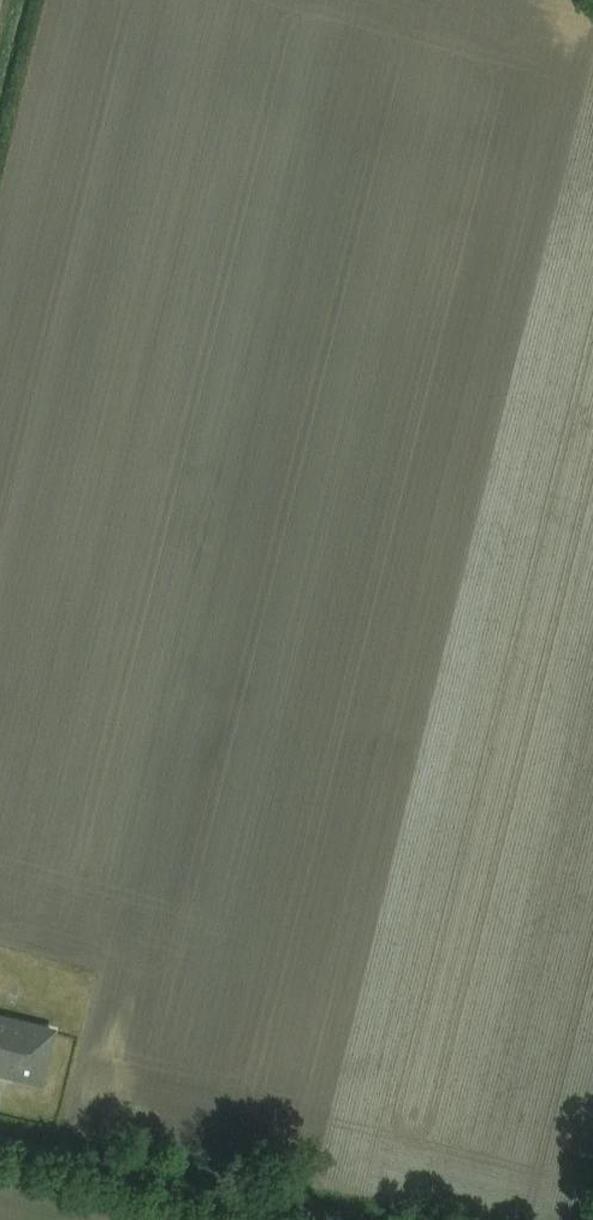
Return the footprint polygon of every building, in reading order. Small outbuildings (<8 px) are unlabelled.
[(0,1023),(0,1085),(43,1095),(57,1036),(0,1023)]
